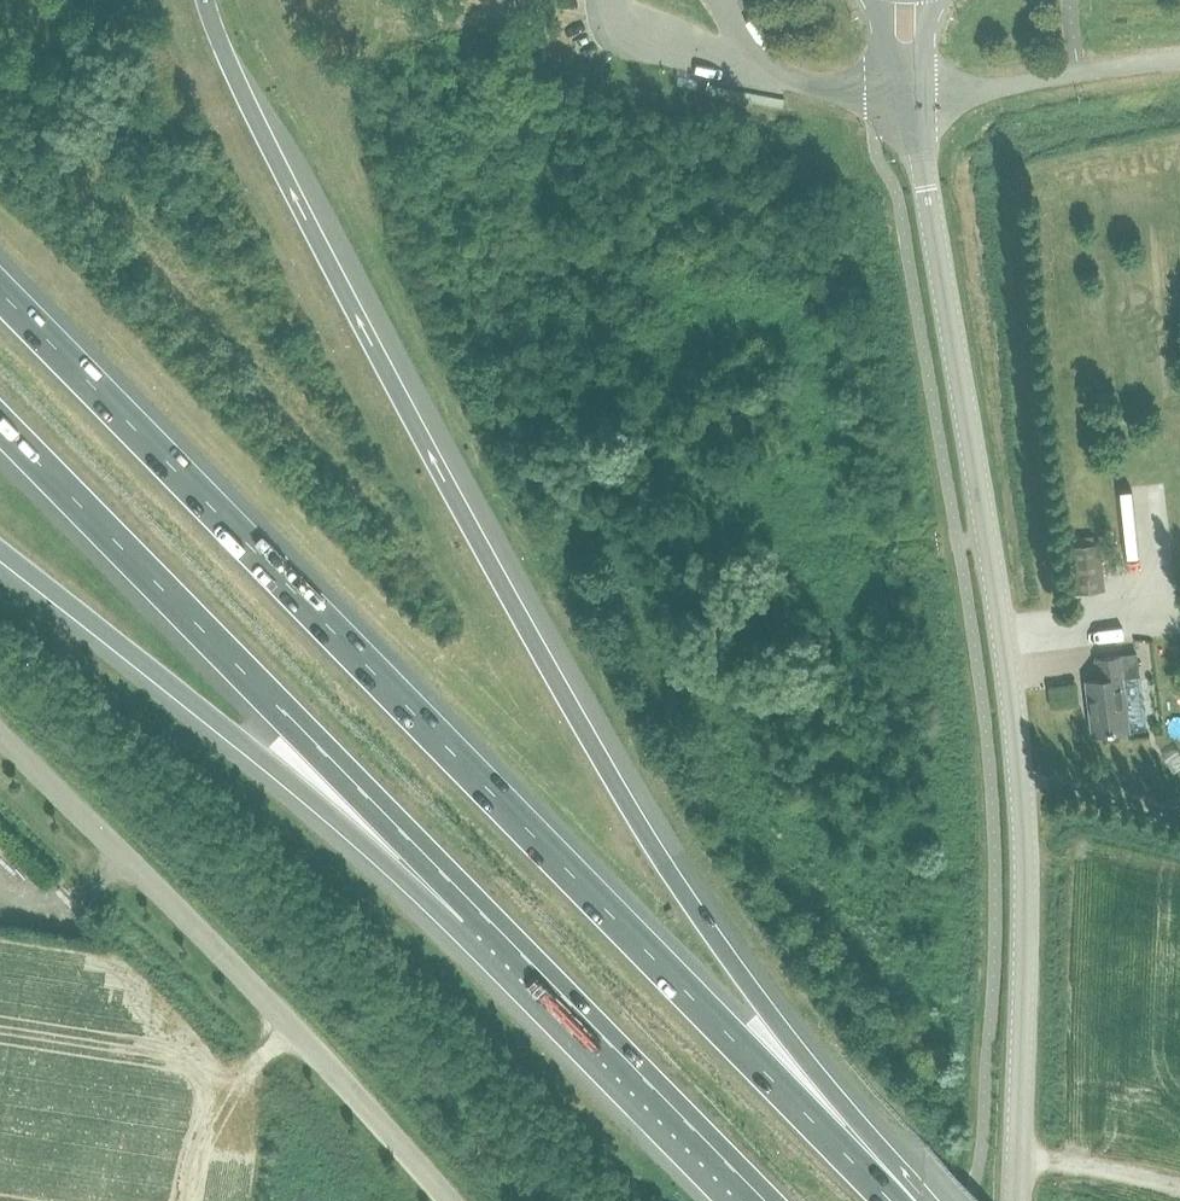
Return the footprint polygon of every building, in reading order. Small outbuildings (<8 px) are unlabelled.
[(1100,543),(1070,547),(1076,591),(1106,588),(1100,543)] [(1123,677),(1139,675),(1137,653),(1096,658),(1098,678),(1086,680),(1092,735),(1130,731),(1123,677)]
